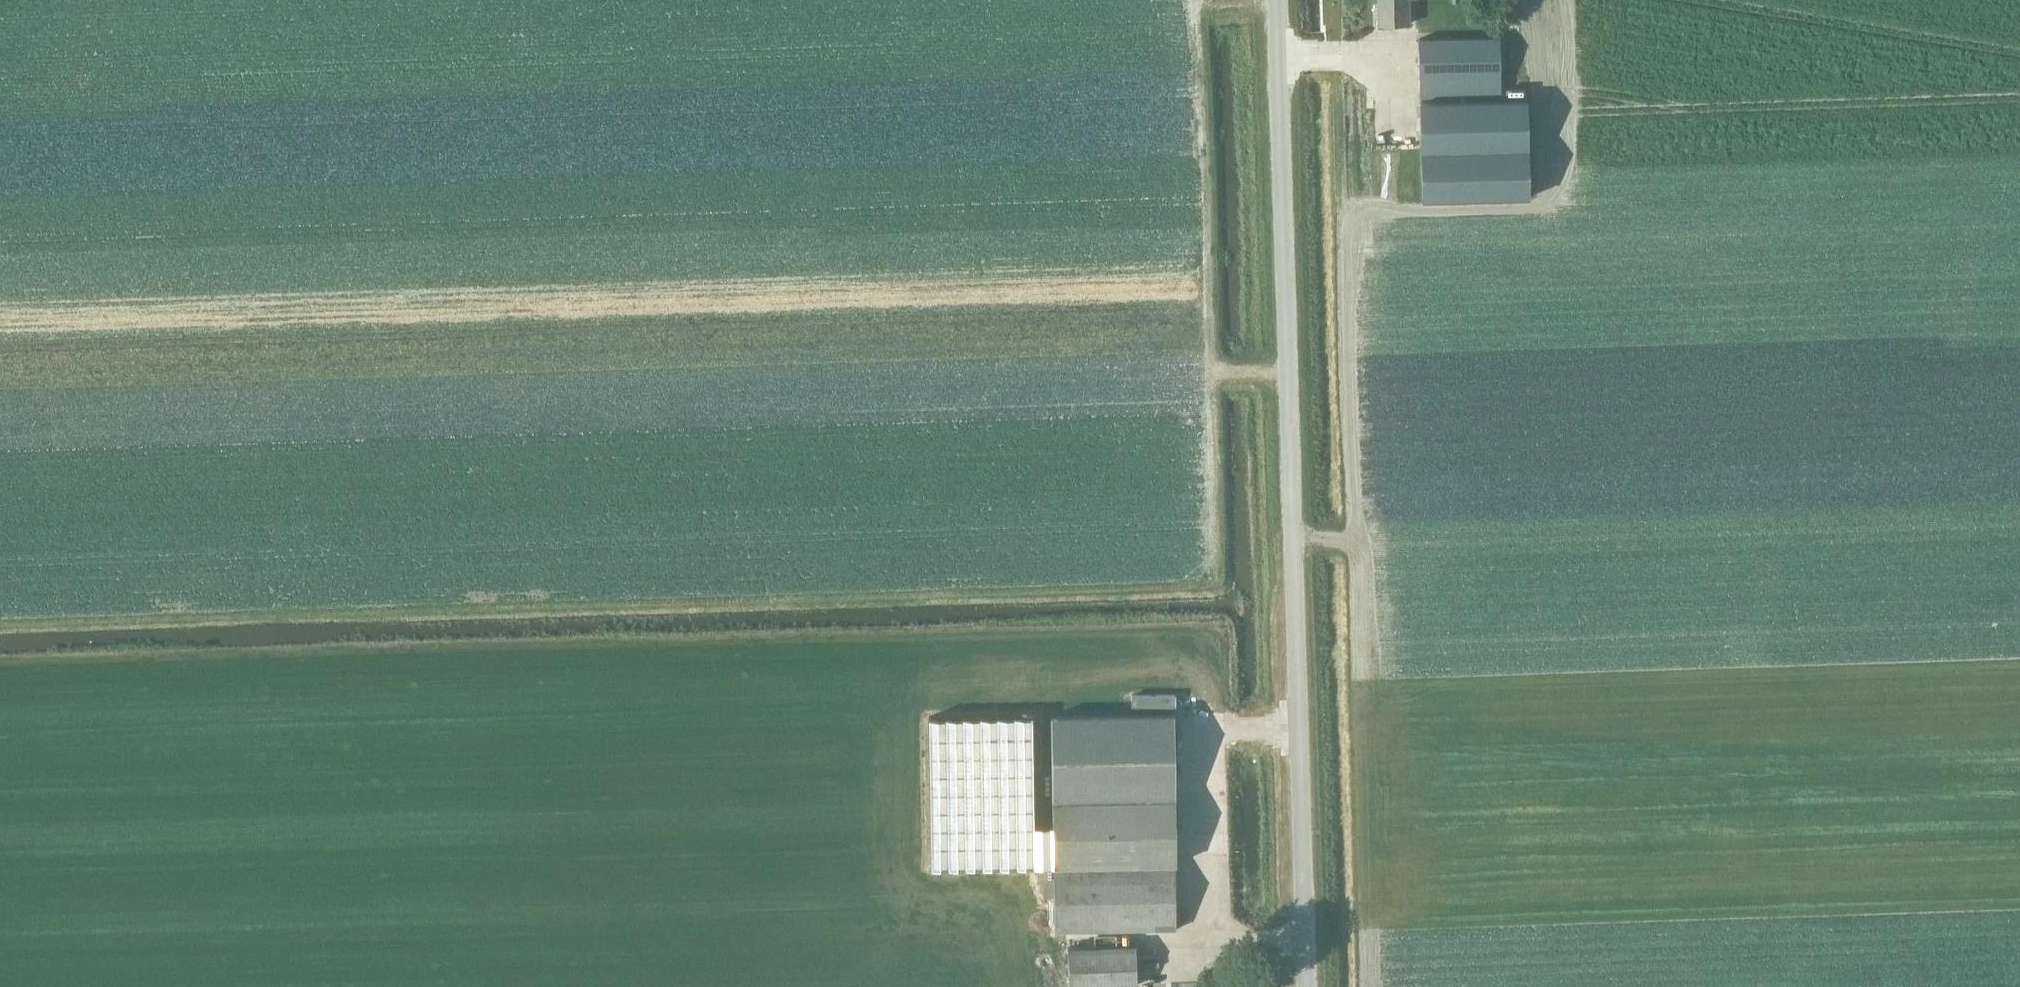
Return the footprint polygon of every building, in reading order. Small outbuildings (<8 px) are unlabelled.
[(1378,24),(1410,24),(1409,0),(1377,0),(1378,24)] [(1501,89),(1500,36),(1420,38),(1422,98),(1500,96),(1500,102),(1420,104),(1423,200),(1528,200),(1525,88),(1501,89)] [(1174,713),(1148,714),(1051,716),(1053,800),(1053,822),(1054,861),(1054,866),(1043,866),(1044,895),(1054,894),(1055,931),(1176,929),(1175,864),(1177,864),(1174,713)] [(1033,716),(929,716),(932,862),(1054,861),(1053,822),(1034,823),(1033,716)] [(1137,985),(1136,943),(1069,946),(1070,986),(1087,986),(1102,986),(1120,986),(1137,985)]
